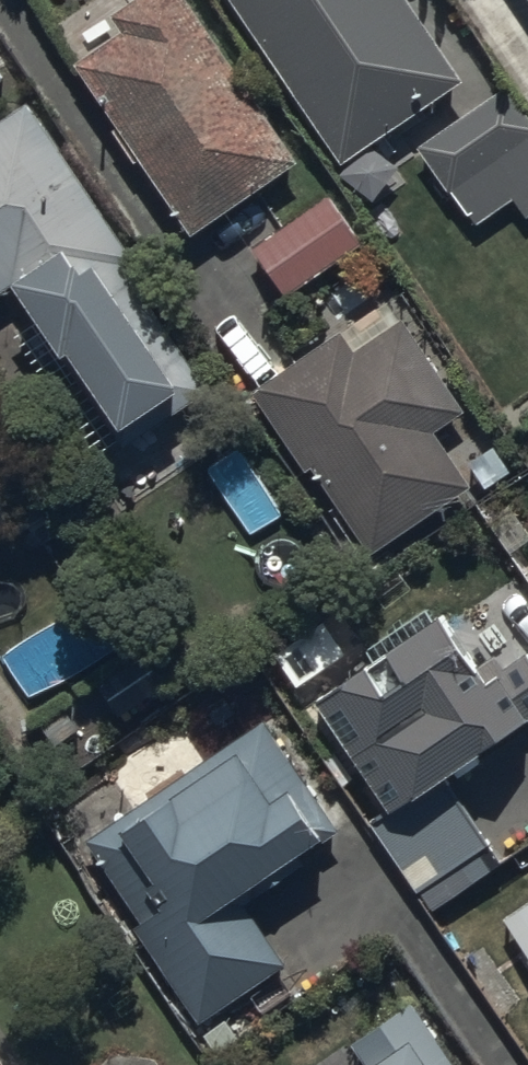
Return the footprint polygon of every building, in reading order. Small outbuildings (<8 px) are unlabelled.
[(296,158),(188,0),(117,0),(111,4),(124,23),(73,57),(191,230),(296,158)] [(462,74),(411,0),(234,0),(341,156),(462,74)] [(416,143),(479,236),(527,202),(527,120),(503,84),(416,143)] [(13,289),(121,447),(208,389),(99,230),(113,220),(28,96),(0,115),(0,297),(13,289)] [(250,243),(285,295),(362,242),(327,191),(250,243)] [(375,333),(352,349),(339,329),(258,385),(372,551),(453,496),(476,480),(438,425),(470,403),(407,311),(375,333)] [(527,720),(527,656),(523,650),(497,667),(451,601),(313,695),(393,812),(371,827),(428,911),(508,857),(450,773),(527,720)] [(85,836),(143,921),(126,932),(194,1031),(290,965),(247,902),(345,835),(263,715),(85,836)] [(431,1028),(412,1001),(350,1043),(366,1064),(456,1064),(431,1028)] [(0,1050),(0,1064),(10,1064),(0,1050)]
